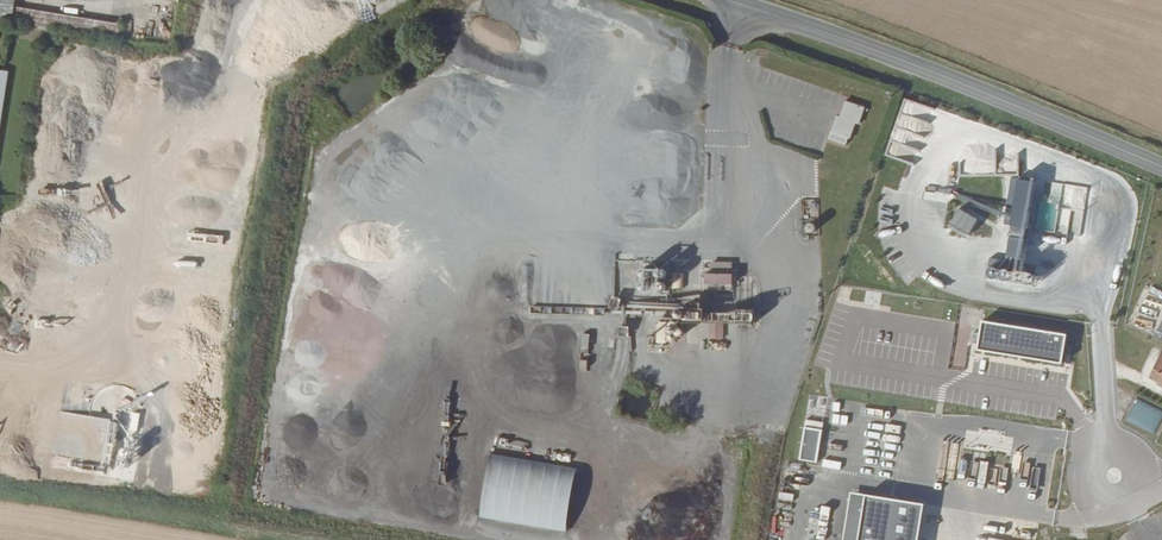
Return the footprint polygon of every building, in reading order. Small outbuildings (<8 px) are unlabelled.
[(13,21),(17,0),(0,0),(0,19),(13,21)] [(10,75),(0,74),(0,138),(10,75)] [(913,164),(932,108),(902,98),(883,154),(913,164)] [(833,134),(852,142),(859,125),(862,127),(868,110),(849,102),(842,119),(840,118),(833,134)] [(1022,283),(1034,181),(1014,179),(1012,199),(1009,198),(1000,268),(985,266),(984,278),(1022,283)] [(1087,186),(1035,180),(1034,188),(1041,189),(1038,218),(1055,220),(1057,206),(1084,209),(1087,186)] [(955,209),(948,226),(969,234),(976,217),(955,209)] [(704,262),(705,289),(732,288),(731,262),(704,262)] [(652,268),(649,288),(663,291),(665,280),(664,280),(666,270),(652,268)] [(672,272),(671,287),(682,287),(683,273),(672,272)] [(705,323),(751,322),(751,309),(736,309),(736,298),(730,298),(730,292),(704,293),(705,323)] [(698,310),(671,309),(671,319),(698,320),(698,310)] [(666,343),(665,321),(654,321),(655,343),(666,343)] [(685,323),(686,343),(700,342),(700,322),(685,323)] [(984,322),(980,349),(1061,361),(1065,334),(984,322)] [(1161,387),(1161,356),(1148,381),(1161,387)] [(1161,419),(1161,410),(1135,399),(1126,421),(1156,434),(1161,419)] [(800,459),(816,461),(821,430),(805,427),(800,459)] [(486,454),(477,518),(564,530),(573,466),(486,454)] [(924,503),(850,493),(843,539),(918,539),(924,503)]
